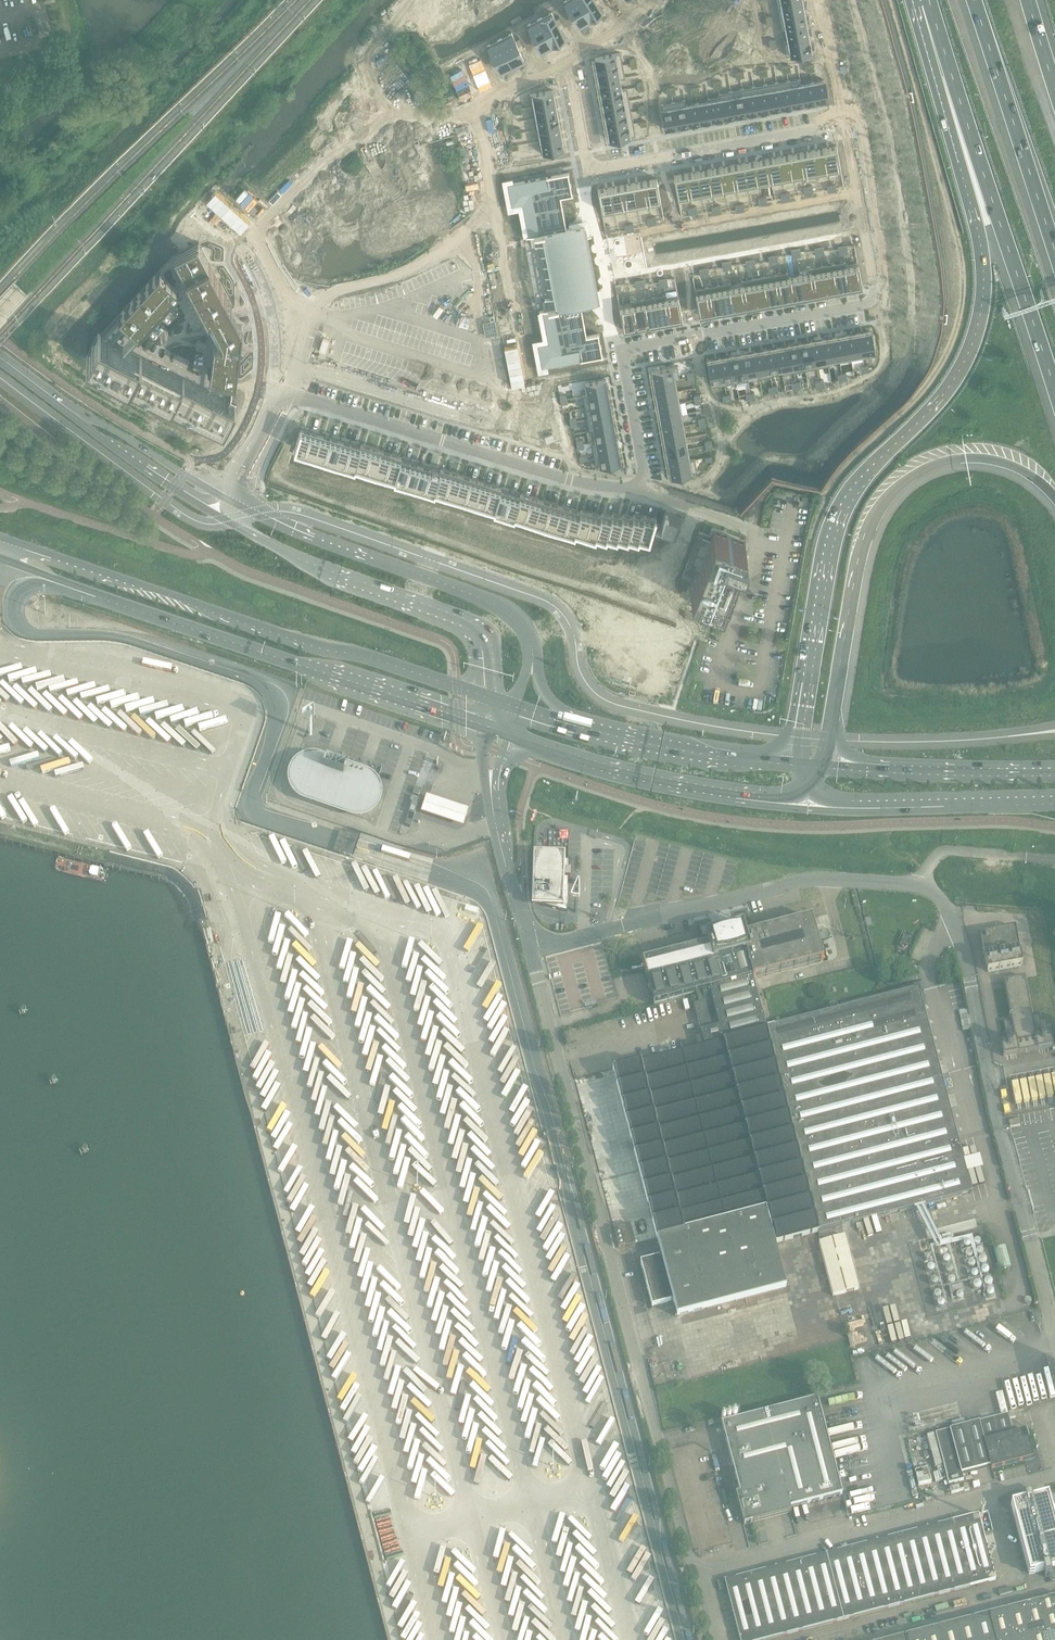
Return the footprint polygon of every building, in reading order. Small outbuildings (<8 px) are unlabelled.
[(431,3),(449,19),(458,9),(448,0),(433,0),(431,3)] [(565,3),(569,10),(565,12),(569,18),(572,15),(579,27),(591,19),(579,0),(569,0),(565,3)] [(591,19),(602,12),(595,0),(596,0),(579,0),(591,19)] [(803,2),(777,7),(779,19),(805,14),(803,2)] [(552,14),(540,20),(553,45),(565,39),(559,27),(563,25),(560,19),(556,21),(552,14)] [(805,14),(779,19),(781,31),(807,26),(805,14)] [(532,33),(528,35),(531,41),(535,39),(541,51),(553,45),(540,20),(528,26),(532,33)] [(748,27),(754,36),(766,29),(759,20),(748,27)] [(807,26),(781,31),(782,32),(787,31),(789,42),(784,43),(809,38),(807,26)] [(512,35),(500,41),(512,66),(524,60),(518,48),(522,46),(519,40),(515,42),(512,35)] [(809,38),(784,43),(786,56),(812,51),(809,38)] [(491,54),(488,56),(490,62),(494,60),(500,72),(512,66),(500,41),(488,47),(491,54)] [(469,47),(456,53),(468,77),(481,71),(474,56),(478,54),(475,47),(471,49),(469,47)] [(445,62),(441,64),(443,69),(447,68),(454,84),(468,77),(456,53),(443,59),(445,62)] [(621,54),(595,58),(597,70),(623,66),(621,54)] [(623,66),(597,70),(599,82),(625,77),(623,66)] [(625,77),(599,82),(601,93),(627,89),(627,88),(622,89),(620,79),(625,78),(625,77)] [(800,79),(789,81),(793,107),(805,105),(800,79)] [(801,79),(800,79),(805,105),(816,103),(813,82),(802,84),(801,79)] [(825,80),(813,82),(816,103),(828,100),(825,80)] [(789,81),(777,83),(782,109),(793,107),(789,81)] [(353,82),(345,89),(358,105),(367,98),(366,97),(362,92),(353,82)] [(777,83),(766,85),(770,111),(782,109),(777,83)] [(766,85),(754,87),(759,113),(770,111),(766,85)] [(754,87),(742,90),(747,115),(759,113),(754,87)] [(345,89),(337,96),(351,112),(358,105),(345,89)] [(627,89),(601,93),(603,105),(629,100),(627,89)] [(553,90),(530,94),(532,106),(555,102),(553,90)] [(742,90),(731,92),(736,117),(747,115),(742,90)] [(731,92),(719,94),(724,119),(736,117),(731,92)] [(719,96),(708,98),(713,122),(724,119),(719,94),(719,96)] [(337,96),(329,103),(343,119),(351,112),(337,96)] [(708,101),(697,103),(701,124),(713,122),(708,98),(708,101)] [(629,100),(603,105),(606,117),(631,112),(629,100)] [(685,100),(673,102),(678,128),(689,126),(685,100)] [(685,100),(689,126),(701,124),(697,103),(686,105),(685,100)] [(555,102),(532,106),(534,118),(558,114),(555,102)] [(673,102),(661,104),(666,130),(678,128),(673,102)] [(329,103),(321,109),(335,125),(343,119),(329,103)] [(321,109),(313,116),(317,121),(321,126),(326,131),(326,132),(335,125),(321,109)] [(631,112),(606,117),(608,128),(633,123),(631,112)] [(558,114),(534,118),(537,129),(560,125),(558,114)] [(633,123),(608,128),(610,140),(636,136),(633,123)] [(462,125),(447,140),(454,146),(468,131),(462,125)] [(560,125),(537,129),(539,141),(562,137),(560,125)] [(468,131),(454,146),(460,152),(474,137),(468,131)] [(474,137),(460,152),(461,152),(461,153),(466,158),(481,143),(474,137)] [(562,137),(539,141),(541,153),(564,149),(562,137)] [(481,143),(466,158),(475,166),(489,151),(481,143)] [(825,148),(829,174),(841,172),(837,145),(836,145),(836,146),(825,148)] [(387,148),(371,162),(379,171),(395,158),(387,148)] [(813,150),(818,176),(818,174),(828,172),(829,174),(825,148),(824,148),(824,149),(814,151),(813,150)] [(802,152),(806,178),(818,176),(813,150),(813,151),(802,153),(802,152)] [(790,154),(795,181),(806,178),(802,152),(801,152),(801,153),(790,155),(790,154)] [(779,156),(778,156),(783,183),(795,181),(790,154),(790,155),(779,157),(779,156)] [(273,155),(266,163),(281,177),(288,169),(288,168),(283,164),(278,159),(273,155)] [(767,158),(772,185),(783,183),(778,156),(778,157),(767,159),(767,158)] [(395,158),(379,171),(386,180),(402,167),(395,158)] [(756,160),(755,160),(760,187),(772,185),(767,158),(767,159),(756,161),(756,160)] [(744,162),(749,189),(760,187),(755,160),(755,161),(744,163),(744,162)] [(733,164),(732,164),(737,191),(749,189),(744,162),(743,162),(744,163),(733,165),(733,164)] [(266,163),(259,170),(274,185),(281,177),(266,163)] [(721,166),(721,167),(726,193),(725,188),(736,186),(737,191),(732,164),(732,165),(721,167),(721,166)] [(402,167),(386,180),(393,189),(410,176),(402,167)] [(710,169),(709,169),(714,195),(726,193),(721,167),(720,167),(721,168),(710,170),(710,169)] [(698,171),(703,197),(703,195),(713,193),(714,195),(709,169),(709,170),(698,172),(698,171)] [(255,175),(252,178),(267,192),(274,185),(259,170),(255,174),(255,175)] [(687,173),(686,173),(691,200),(703,197),(698,171),(697,171),(698,172),(687,174),(687,173)] [(563,174),(508,184),(512,207),(524,204),(529,236),(526,236),(527,237),(534,236),(535,244),(535,245),(541,244),(543,254),(541,254),(542,255),(543,255),(545,265),(544,265),(544,266),(545,266),(547,276),(546,276),(546,277),(547,276),(549,286),(548,287),(549,287),(551,297),(545,298),(547,308),(540,310),(540,311),(543,311),(549,343),(538,345),(542,368),(604,356),(603,355),(602,355),(601,345),(602,345),(601,345),(599,334),(600,334),(599,334),(587,336),(581,304),(585,304),(599,301),(599,300),(598,300),(596,290),(600,290),(602,289),(601,289),(596,290),(594,280),(595,279),(594,279),(592,269),(593,269),(593,268),(592,268),(590,258),(591,258),(591,257),(590,257),(588,248),(589,247),(588,247),(586,237),(592,236),(591,235),(590,236),(586,236),(584,226),(585,226),(585,225),(571,228),(567,229),(561,197),(573,195),(573,194),(572,194),(570,184),(571,184),(570,184),(568,174),(569,173),(563,174)] [(675,175),(674,175),(679,202),(691,200),(686,173),(686,174),(675,176),(675,175)] [(357,175),(339,186),(345,196),(363,185),(357,175)] [(410,176),(393,189),(401,198),(417,185),(416,183),(415,183),(410,176)] [(252,178),(244,186),(260,200),(267,192),(252,178)] [(645,180),(650,207),(662,205),(657,178),(656,178),(656,179),(645,181),(645,180)] [(634,182),(633,182),(638,209),(639,209),(638,204),(648,202),(649,207),(650,207),(645,180),(644,180),(645,181),(634,183),(634,182)] [(622,185),(627,211),(638,209),(633,182),(633,183),(622,185)] [(363,185),(345,196),(352,206),(370,195),(363,185)] [(417,185),(401,198),(408,207),(425,194),(417,185)] [(611,187),(610,187),(615,214),(616,213),(615,211),(626,209),(626,212),(627,211),(622,185),(621,185),(621,186),(611,188),(611,187)] [(244,186),(237,194),(247,203),(252,207),(253,208),(260,200),(244,186)] [(599,189),(598,189),(603,216),(615,214),(610,187),(610,188),(599,190),(599,189)] [(425,194),(408,207),(416,216),(432,203),(425,194)] [(370,195),(352,206),(358,216),(376,205),(370,195)] [(432,203),(416,216),(423,225),(440,212),(432,203)] [(376,205),(358,216),(364,226),(382,215),(376,205)] [(440,212),(423,225),(431,235),(447,221),(440,212)] [(382,215),(364,226),(370,236),(388,225),(382,215)] [(388,225),(370,236),(376,247),(394,235),(388,225)] [(307,230),(288,239),(293,250),(312,241),(307,230)] [(394,235),(376,247),(382,256),(400,245),(394,235)] [(312,241),(293,250),(298,261),(317,252),(312,241)] [(192,247),(175,255),(209,319),(212,317),(222,336),(223,338),(223,341),(214,340),(210,377),(226,379),(225,388),(233,389),(234,380),(236,380),(243,327),(232,307),(199,243),(192,247)] [(400,245),(382,256),(388,267),(406,256),(400,245)] [(317,252),(298,261),(303,272),(322,263),(317,252)] [(846,261),(845,262),(850,288),(851,288),(850,287),(861,285),(862,286),(858,262),(846,264),(846,261)] [(845,262),(834,264),(839,290),(839,289),(850,287),(850,288),(845,262)] [(322,263),(303,272),(308,283),(327,274),(322,263)] [(834,264),(822,266),(827,293),(828,292),(827,292),(838,290),(839,290),(834,264)] [(822,266),(811,268),(816,295),(816,294),(827,292),(827,293),(822,266)] [(811,273),(800,275),(804,297),(805,297),(804,296),(815,294),(815,295),(816,295),(811,268),(810,268),(811,273)] [(159,272),(119,316),(139,334),(179,290),(159,272)] [(788,272),(776,274),(781,301),(781,300),(792,298),(792,299),(793,299),(788,272)] [(788,272),(793,299),(793,298),(804,296),(804,297),(800,275),(789,277),(788,272)] [(776,274),(765,276),(770,303),(770,302),(781,300),(781,301),(776,274)] [(765,276),(753,278),(758,305),(758,304),(769,302),(769,303),(770,303),(765,276)] [(753,278),(742,281),(746,307),(747,307),(747,306),(757,304),(758,305),(753,278)] [(731,282),(730,283),(735,309),(735,308),(746,306),(746,307),(742,281),(741,281),(741,283),(731,285),(731,282)] [(730,283),(719,285),(723,312),(724,311),(734,309),(735,310),(735,309),(730,283)] [(719,285),(707,287),(712,314),(712,313),(723,311),(723,312),(719,285)] [(707,287),(695,289),(700,316),(700,315),(711,313),(712,314),(707,287)] [(666,294),(654,297),(659,323),(659,322),(670,320),(670,321),(666,294)] [(666,294),(670,321),(671,321),(671,320),(682,318),(682,319),(683,319),(678,295),(667,297),(666,294)] [(643,299),(647,326),(648,325),(648,324),(658,323),(659,323),(654,297),(653,297),(654,302),(644,304),(643,299)] [(643,299),(631,301),(636,328),(636,327),(647,325),(647,326),(643,299)] [(631,304),(619,306),(624,330),(624,329),(635,327),(635,328),(636,328),(631,301),(630,301),(631,304)] [(871,331),(858,333),(863,357),(875,354),(871,331)] [(858,333),(847,335),(851,356),(862,354),(862,357),(863,357),(858,333)] [(405,334),(402,347),(423,351),(425,338),(405,334)] [(99,335),(87,358),(224,428),(236,405),(99,335)] [(847,335),(835,338),(839,359),(851,356),(847,335)] [(835,338),(824,340),(829,365),(828,361),(839,359),(835,338)] [(824,340),(812,342),(817,368),(829,365),(824,340)] [(812,342),(801,344),(806,370),(817,368),(812,342)] [(326,343),(325,355),(346,356),(347,344),(326,343)] [(801,344),(789,346),(794,372),(806,370),(801,344)] [(789,346),(778,348),(782,374),(794,372),(789,346)] [(402,347),(400,359),(421,363),(423,351),(402,347)] [(458,347),(453,359),(473,366),(478,354),(458,347)] [(778,348),(766,350),(771,376),(772,376),(771,371),(781,369),(782,374),(778,348)] [(766,350),(755,352),(759,378),(771,376),(766,350)] [(755,352),(743,354),(748,380),(748,378),(758,376),(759,378),(755,352)] [(743,354),(732,357),(736,382),(748,380),(743,354)] [(325,355),(325,363),(346,364),(346,356),(325,355)] [(732,357),(720,359),(725,384),(736,382),(732,357)] [(400,359),(398,371),(419,375),(421,363),(400,359)] [(453,359),(449,371),(469,378),(473,366),(453,359)] [(720,359),(708,361),(713,387),(725,384),(720,359)] [(325,363),(324,372),(346,373),(346,364),(325,363)] [(678,366),(652,371),(654,383),(680,379),(678,366)] [(398,371),(396,383),(417,387),(419,375),(398,371)] [(449,371),(445,382),(465,390),(469,378),(449,371)] [(324,372),(324,381),(345,382),(346,373),(324,372)] [(680,379),(654,383),(656,395),(677,391),(675,380),(680,379)] [(607,380),(586,383),(588,395),(609,391),(607,380)] [(445,382),(441,394),(461,401),(465,390),(445,382)] [(396,383),(393,396),(414,400),(417,387),(396,383)] [(609,391),(588,395),(583,396),(585,408),(611,403),(609,391)] [(677,391),(656,395),(659,406),(679,403),(677,391)] [(441,394),(437,406),(456,413),(461,401),(441,394)] [(520,398),(514,408),(533,418),(538,407),(520,398)] [(611,403),(585,408),(587,419),(613,415),(611,403)] [(679,403),(659,406),(661,418),(681,414),(679,403)] [(510,415),(510,416),(529,426),(533,418),(514,408),(511,414),(511,415),(510,415)] [(681,414),(661,418),(663,429),(683,426),(681,414)] [(613,415),(587,419),(589,431),(591,430),(615,426),(613,415)] [(510,416),(506,423),(525,433),(529,426),(510,416)] [(506,423),(502,431),(521,441),(525,433),(506,423)] [(615,426),(591,430),(593,442),(617,438),(615,426)] [(683,426),(663,429),(665,441),(685,437),(683,426)] [(301,427),(294,447),(305,451),(311,430),(301,427)] [(311,430),(305,451),(315,454),(321,433),(311,430)] [(321,433),(315,454),(325,457),(331,436),(321,433)] [(553,434),(545,437),(547,443),(555,440),(553,434)] [(331,436),(325,457),(334,460),(341,439),(331,436)] [(685,437),(665,441),(667,453),(688,449),(685,437)] [(617,438),(593,442),(591,442),(593,454),(619,449),(617,438)] [(341,439),(334,460),(344,463),(351,442),(341,439)] [(351,442),(344,463),(354,466),(361,445),(361,443),(360,445),(351,442)] [(361,445),(354,466),(355,466),(356,464),(365,467),(371,448),(371,446),(361,443),(361,445)] [(371,448),(365,467),(375,470),(381,451),(381,449),(371,446),(371,448)] [(381,451),(375,470),(385,473),(391,455),(391,452),(381,449),(381,451)] [(619,449),(593,454),(595,466),(621,462),(619,449)] [(688,449),(667,453),(669,464),(695,459),(690,460),(688,449)] [(391,455),(385,473),(394,476),(394,478),(401,458),(401,455),(391,452),(391,455)] [(401,458),(394,478),(404,481),(411,461),(401,458),(402,456),(401,455),(401,458)] [(695,459),(669,464),(671,476),(697,471),(695,459)] [(411,461),(404,481),(414,484),(421,464),(411,461)] [(421,464),(414,484),(424,487),(431,467),(421,464)] [(431,467),(424,487),(434,490),(440,470),(441,468),(440,470),(431,467)] [(440,470),(434,490),(435,491),(435,489),(445,491),(450,473),(451,471),(441,468),(440,470)] [(450,473),(445,491),(455,494),(460,476),(461,474),(451,471),(450,473)] [(460,476),(455,494),(465,498),(470,479),(471,477),(461,474),(460,476)] [(470,479),(465,498),(475,501),(480,482),(481,480),(471,477),(470,479)] [(480,482),(475,501),(485,504),(490,485),(491,483),(481,480),(480,482)] [(490,485),(485,504),(494,507),(493,509),(494,509),(500,488),(501,486),(491,483),(490,485)] [(500,488),(494,509),(504,512),(510,491),(501,488),(501,486),(500,488)] [(510,491),(504,512),(514,515),(520,494),(521,492),(520,492),(520,494),(510,491)] [(520,494),(514,515),(515,513),(524,516),(530,497),(531,495),(521,492),(520,494)] [(530,497),(524,516),(534,519),(540,501),(541,498),(531,495),(530,497)] [(540,501),(534,519),(544,522),(550,504),(551,501),(541,498),(540,501)] [(550,504),(544,522),(554,525),(560,507),(561,505),(551,501),(550,504)] [(560,507),(554,525),(564,528),(570,510),(571,508),(561,505),(560,507)] [(570,510),(564,528),(574,531),(581,510),(581,508),(580,510),(571,508),(570,510)] [(581,510),(574,531),(575,532),(575,529),(585,532),(591,513),(591,511),(581,508),(581,510)] [(591,513),(585,532),(595,535),(601,514),(602,512),(601,512),(601,514),(591,511),(591,513)] [(661,523),(661,525),(668,527),(672,513),(665,511),(661,523)] [(601,514),(595,535),(596,533),(606,536),(612,515),(613,512),(612,512),(612,514),(611,515),(602,512),(601,514)] [(612,515),(606,536),(607,533),(616,536),(623,515),(624,513),(623,513),(622,515),(613,512),(612,515)] [(623,515),(616,536),(617,536),(618,534),(627,537),(634,516),(634,514),(634,513),(633,515),(633,516),(624,513),(623,515)] [(672,513),(668,527),(675,529),(679,515),(672,513)] [(634,516),(627,537),(628,537),(628,535),(638,537),(644,516),(645,514),(644,514),(644,516),(644,517),(634,514),(634,516)] [(644,516),(638,537),(638,538),(639,535),(649,538),(654,523),(654,521),(656,515),(655,514),(654,517),(645,514),(644,516)] [(711,539),(703,536),(702,535),(690,567),(691,567),(699,570),(690,593),(691,593),(687,602),(718,614),(719,614),(722,605),(725,597),(729,599),(728,599),(729,599),(735,583),(736,583),(737,583),(738,583),(738,582),(739,582),(739,581),(739,580),(739,579),(738,578),(737,578),(747,552),(743,551),(746,543),(714,531),(711,539)] [(346,771),(346,770),(326,762),(325,764),(318,762),(310,761),(302,763),(296,769),(294,777),(293,776),(293,780),(293,783),(294,787),(295,789),(297,792),(300,795),(304,797),(309,799),(309,800),(312,801),(312,800),(328,805),(328,806),(331,807),(331,806),(351,813),(354,814),(358,814),(361,814),(364,813),(367,812),(370,810),(373,807),(374,805),(374,804),(376,797),(375,789),(371,782),(364,777),(346,771)] [(418,797),(421,789),(415,787),(412,795),(418,797)] [(426,798),(420,814),(462,829),(468,812),(426,798)] [(567,870),(567,861),(543,854),(541,904),(565,911),(566,877),(569,876),(568,869),(567,870)] [(698,1003),(693,1004),(705,1045),(766,1029),(753,980),(823,962),(812,918),(746,935),(743,925),(705,935),(708,945),(642,963),(647,980),(654,1005),(696,994),(698,1003)] [(1014,927),(980,934),(987,972),(1021,965),(1014,927)] [(1005,1041),(1000,1042),(1002,1056),(1051,1047),(1048,1033),(1043,1033),(1043,1031),(1041,1031),(1038,1015),(1031,1017),(1023,977),(1003,981),(1010,1020),(1003,1022),(1006,1038),(1005,1038),(1005,1041)] [(788,1113),(810,1199),(819,1232),(819,1233),(890,1215),(892,1222),(902,1220),(900,1212),(970,1194),(972,1194),(918,989),(846,1008),(838,1010),(838,1011),(776,1027),(775,1026),(766,1029),(788,1113)] [(658,1238),(810,1199),(788,1113),(766,1029),(705,1045),(682,1051),(682,1050),(680,1051),(681,1052),(640,1063),(640,1062),(638,1062),(638,1063),(615,1070),(614,1069),(613,1069),(637,1162),(658,1238)] [(1020,1126),(1019,1120),(1009,1121),(1010,1128),(1020,1126)] [(619,1183),(609,1144),(607,1137),(590,1141),(602,1187),(619,1183)] [(810,1199),(658,1238),(662,1256),(640,1262),(652,1307),(674,1301),(678,1316),(787,1288),(776,1244),(819,1232),(810,1199)] [(970,1228),(969,1221),(960,1222),(961,1230),(970,1228)] [(613,1228),(619,1249),(635,1244),(630,1223),(613,1228)] [(846,1236),(820,1243),(834,1296),(860,1289),(846,1236)] [(1005,1246),(993,1249),(999,1270),(1011,1267),(1005,1246)] [(962,1284),(952,1287),(953,1292),(964,1290),(962,1284)] [(753,1522),(755,1522),(791,1513),(790,1508),(842,1495),(817,1399),(722,1424),(740,1493),(736,1494),(743,1523),(744,1524),(752,1522),(753,1522)] [(993,1410),(981,1413),(982,1420),(995,1416),(993,1410)] [(1013,1434),(1008,1415),(935,1434),(949,1485),(964,1481),(962,1474),(991,1467),(991,1470),(1032,1459),(1030,1452),(1032,1450),(1033,1449),(1033,1447),(1033,1446),(1033,1444),(1032,1443),(1030,1442),(1028,1442),(1026,1431),(1013,1434)] [(1011,1504),(1029,1574),(1043,1571),(1045,1577),(1051,1576),(1050,1571),(1054,1570),(1054,1522),(1052,1510),(1054,1509),(1054,1508),(1051,1509),(1048,1495),(1042,1497),(1041,1493),(1040,1494),(1041,1497),(1031,1499),(1030,1496),(1024,1498),(1025,1501),(1011,1504)] [(965,1517),(953,1520),(971,1587),(996,1580),(978,1514),(965,1518),(965,1517)] [(946,1593),(971,1587),(953,1520),(939,1523),(939,1525),(928,1528),(946,1593)] [(915,1530),(902,1533),(920,1600),(946,1593),(928,1528),(915,1531),(915,1530)] [(895,1606),(920,1600),(902,1533),(889,1536),(889,1538),(878,1541),(895,1606)] [(864,1543),(852,1546),(870,1613),(895,1606),(878,1541),(865,1544),(864,1543)] [(844,1620),(870,1613),(852,1546),(839,1550),(839,1551),(827,1554),(844,1620)] [(814,1556),(801,1560),(818,1627),(844,1620),(827,1554),(814,1557),(814,1556)] [(794,1633),(818,1627),(801,1560),(788,1563),(788,1565),(777,1568),(794,1633)] [(763,1570),(751,1573),(768,1639),(794,1633),(777,1568),(764,1571),(763,1570)] [(725,1581),(740,1639),(766,1639),(768,1639),(751,1573),(737,1576),(738,1578),(725,1581)] [(1039,1602),(1043,1618),(1054,1615),(1054,1598),(1039,1602)] [(1047,1634),(1043,1618),(1039,1602),(1022,1606),(1030,1638),(1047,1634)] [(1030,1638),(1022,1606),(1005,1611),(1013,1639),(1023,1639),(1030,1638)] [(1005,1611),(988,1615),(995,1639),(1013,1639),(1005,1611)] [(988,1615),(972,1619),(977,1639),(995,1639),(988,1615)] [(1047,1634),(1054,1632),(1054,1615),(1043,1618),(1047,1634)] [(972,1619),(955,1624),(959,1639),(977,1639),(972,1619)] [(955,1624),(938,1628),(941,1639),(959,1639),(955,1624)] [(938,1628),(921,1633),(923,1639),(941,1639),(938,1628)] [(1031,1639),(1054,1639),(1054,1632),(1047,1634),(1030,1638),(1031,1639)]
